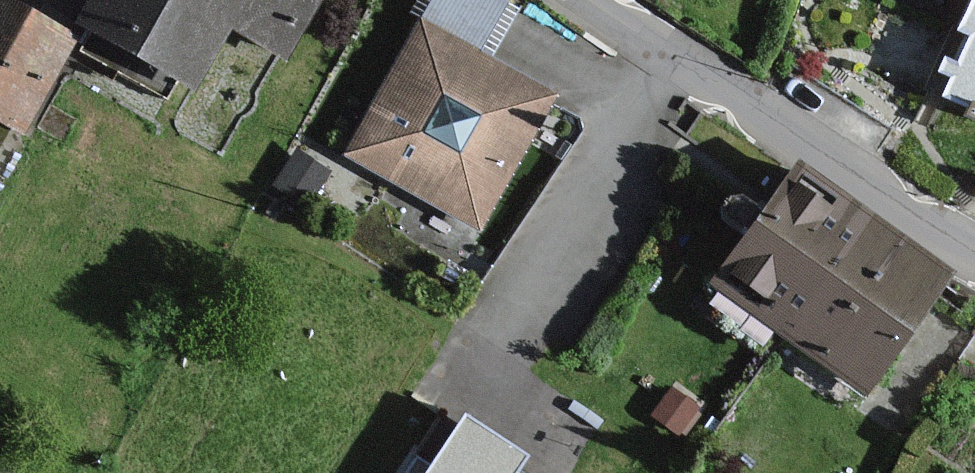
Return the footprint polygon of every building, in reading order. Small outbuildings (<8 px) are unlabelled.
[(8,136),(20,143),(76,42),(0,0),(0,151),(8,136)] [(72,28),(197,100),(234,34),(285,63),(321,0),(88,0),(72,28)] [(498,0),(433,0),(418,27),(469,56),(499,1),(498,0)] [(930,98),(974,117),(974,0),(972,0),(930,98)] [(546,98),(476,59),(469,56),(418,27),(346,156),(474,227),(546,98)] [(707,288),(787,343),(865,229),(786,174),(707,288)] [(857,391),(936,278),(865,229),(787,343),(857,391)] [(464,419),(429,472),(518,472),(514,470),(522,458),(464,419)]
